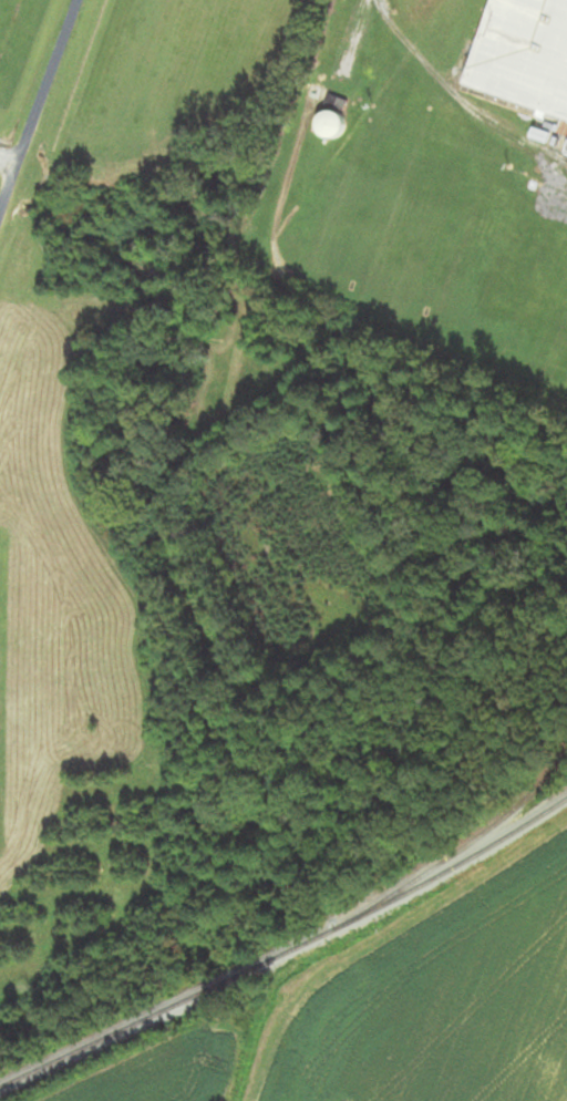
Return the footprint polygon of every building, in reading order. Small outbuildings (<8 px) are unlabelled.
[(566,118),(566,0),(497,0),(470,90),(566,118)] [(327,110),(320,134),(339,140),(346,116),(327,110)]
